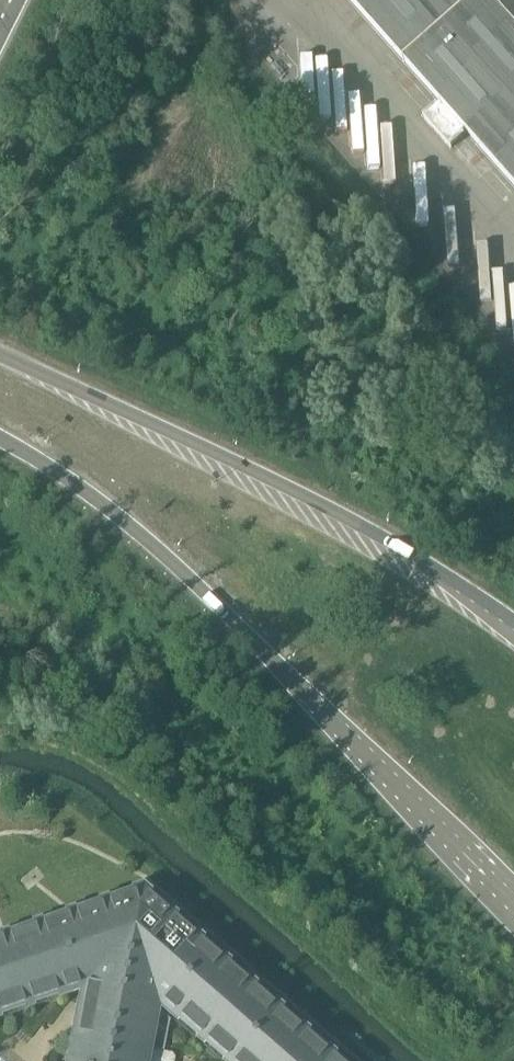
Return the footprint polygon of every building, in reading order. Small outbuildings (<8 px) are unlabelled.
[(513,187),(513,0),(349,0),(513,187)] [(146,1049),(163,1052),(169,1023),(170,1022),(154,1008),(155,1001),(156,1000),(226,1060),(333,1060),(140,892),(0,940),(0,1015),(85,986),(71,1060),(143,1060),(146,1049)]
